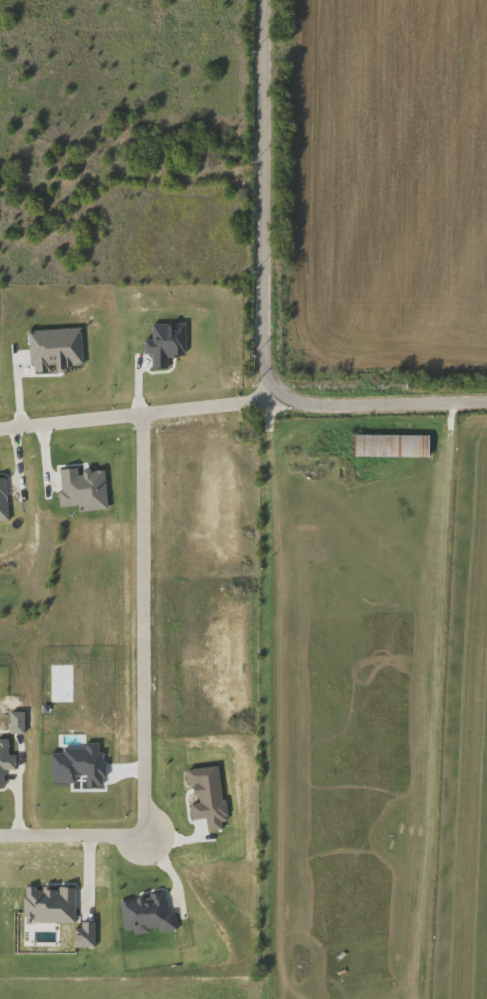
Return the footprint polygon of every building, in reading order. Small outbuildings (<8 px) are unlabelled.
[(353,434),(429,434),(429,455),(353,455),(353,434)]
